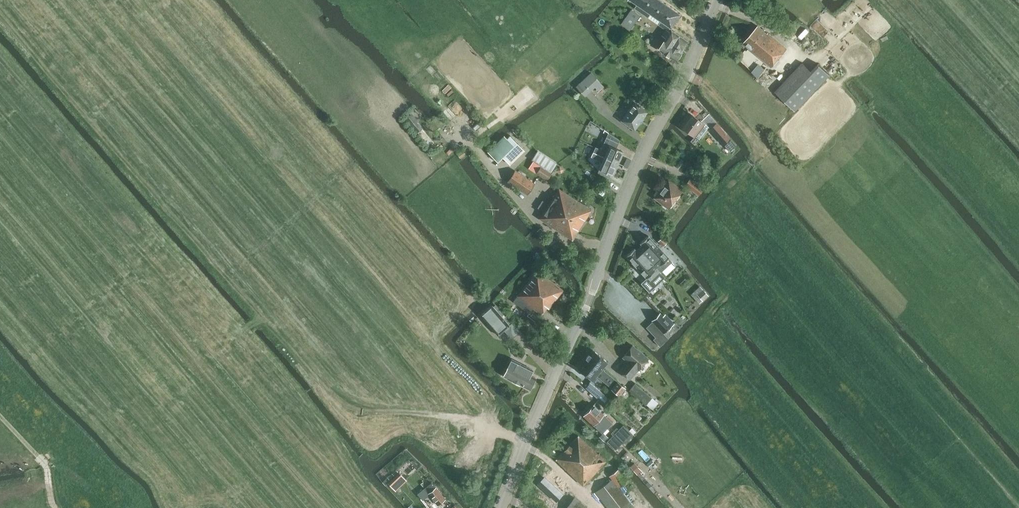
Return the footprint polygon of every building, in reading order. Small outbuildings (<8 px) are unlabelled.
[(638,2),(635,7),(665,28),(666,26),(670,28),(671,25),(672,26),(681,14),(661,0),(635,0),(638,2)] [(622,24),(630,30),(641,15),(632,9),(622,24)] [(667,38),(660,48),(677,60),(678,58),(680,58),(682,55),(682,52),(683,51),(681,50),(688,40),(673,29),(674,27),(672,26),(671,25),(670,28),(666,26),(665,28),(666,29),(662,35),(667,38)] [(743,43),(768,64),(771,66),(787,48),(768,32),(767,33),(758,25),(743,43)] [(803,62),(775,91),(795,111),(797,109),(830,74),(818,63),(811,70),(803,62)] [(591,72),(576,86),(585,96),(595,87),(598,91),(603,86),(591,72)] [(640,97),(647,102),(649,99),(643,94),(640,97)] [(621,120),(633,129),(634,129),(647,111),(634,102),(621,120)] [(680,126),(694,136),(704,124),(689,113),(680,126)] [(710,129),(723,144),(729,138),(716,123),(710,129)] [(515,129),(511,132),(519,141),(522,138),(515,129)] [(595,147),(593,152),(618,163),(623,151),(616,148),(618,143),(619,140),(608,133),(601,150),(595,147)] [(498,162),(503,157),(510,164),(524,149),(510,135),(507,139),(504,136),(488,152),(498,162)] [(586,143),(579,140),(574,152),(580,155),(586,143)] [(530,169),(537,173),(547,180),(552,172),(558,163),(538,150),(531,159),(535,162),(530,169)] [(618,163),(593,152),(591,156),(602,161),(599,168),(605,171),(605,172),(606,172),(606,171),(613,174),(618,163)] [(712,171),(706,166),(702,171),(708,176),(712,171)] [(507,181),(527,194),(535,183),(515,170),(507,181)] [(685,185),(698,194),(703,188),(690,178),(685,185)] [(654,197),(668,208),(682,189),(668,179),(654,197)] [(539,207),(540,208),(539,209),(540,210),(541,209),(544,211),(539,218),(572,239),(591,209),(559,189),(548,204),(543,201),(539,207)] [(642,245),(639,248),(661,271),(671,261),(668,258),(669,258),(648,235),(640,242),(642,245)] [(662,237),(658,240),(663,246),(665,244),(666,242),(667,242),(663,238),(662,237)] [(661,271),(639,248),(636,250),(634,248),(626,255),(646,278),(641,283),(649,291),(655,285),(651,281),(661,271)] [(515,300),(530,312),(533,308),(541,314),(547,307),(549,308),(563,290),(537,270),(515,300)] [(693,274),(689,278),(696,287),(701,283),(693,274)] [(656,286),(658,289),(667,281),(665,278),(656,286)] [(708,295),(703,289),(697,294),(702,300),(708,295)] [(649,301),(644,296),(640,300),(645,305),(649,301)] [(495,304),(493,306),(492,305),(480,315),(498,335),(512,323),(495,304)] [(660,313),(652,320),(663,333),(672,325),(660,313)] [(512,338),(521,330),(514,322),(505,330),(512,338)] [(654,323),(649,328),(656,336),(653,338),(659,345),(667,337),(663,333),(654,323)] [(619,370),(629,379),(637,369),(638,370),(648,358),(632,345),(623,357),(627,360),(619,370)] [(578,368),(592,380),(597,373),(601,377),(600,378),(611,388),(611,389),(619,395),(625,387),(604,370),(604,369),(602,367),(607,361),(593,350),(578,368)] [(503,375),(509,378),(529,389),(530,387),(532,386),(533,384),(533,382),(535,377),(530,374),(532,369),(512,359),(503,375)] [(586,387),(598,398),(603,392),(590,382),(586,387)] [(629,390),(652,409),(658,402),(635,383),(629,390)] [(608,423),(605,420),(602,417),(604,414),(593,405),(583,415),(602,433),(606,428),(605,427),(608,423)] [(615,433),(618,436),(625,443),(633,434),(623,424),(615,433)] [(556,459),(583,485),(605,461),(578,435),(556,459)] [(608,507),(629,507),(632,505),(618,488),(628,480),(618,468),(609,476),(611,479),(596,491),(608,507)] [(398,470),(388,481),(397,489),(407,478),(398,470)] [(545,477),(539,484),(556,501),(562,494),(545,477)] [(436,487),(428,493),(438,505),(445,499),(436,487)] [(575,495),(565,507),(592,507),(575,495)]
